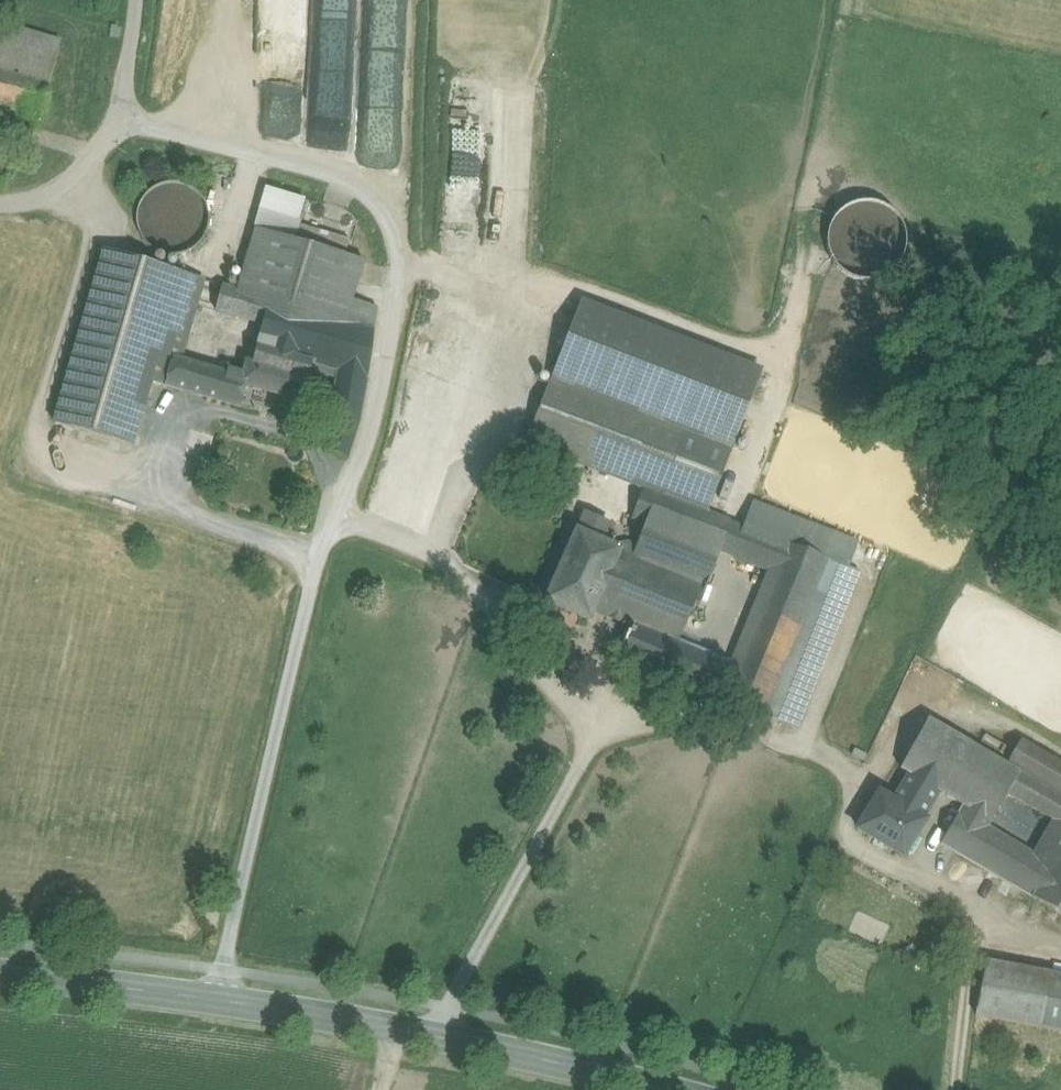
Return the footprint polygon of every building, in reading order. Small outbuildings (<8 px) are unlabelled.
[(49,85),(61,42),(0,26),(0,71),(49,85)] [(0,71),(0,104),(40,115),(49,85),(0,71)] [(302,198),(259,186),(230,290),(371,329),(377,307),(351,300),(371,226),(355,221),(349,240),(295,225),(302,198)] [(196,279),(88,251),(44,422),(132,444),(148,381),(168,386),(175,358),(196,279)] [(218,287),(211,311),(248,322),(243,341),(332,366),(319,413),(328,415),(346,420),(371,329),(230,290),(218,287)] [(755,373),(574,301),(544,377),(725,448),(755,373)] [(312,365),(255,349),(251,363),(246,361),(242,375),(232,372),(223,403),(240,407),(246,386),(305,403),(312,381),(308,380),(312,365)] [(223,403),(232,372),(175,358),(168,386),(223,403)] [(725,448),(544,377),(520,437),(701,508),(725,448)] [(852,544),(748,502),(728,551),(779,572),(832,593),(843,565),(852,544)] [(633,525),(638,507),(628,504),(623,522),(633,525)] [(715,546),(640,512),(620,556),(695,589),(715,546)] [(567,533),(536,602),(580,621),(588,603),(611,552),(567,533)] [(588,603),(673,640),(695,589),(620,556),(611,552),(588,603)] [(727,700),(795,728),(858,572),(843,565),(832,593),(779,572),(738,673),(727,700)] [(727,700),(738,673),(627,628),(616,655),(727,700)] [(1000,793),(1011,773),(918,720),(890,769),(899,774),(930,792),(955,806),(983,822),(1000,793)] [(1015,739),(1001,764),(1013,771),(1059,797),(1060,793),(1060,766),(1015,739)] [(1011,773),(1000,793),(1046,819),(1059,797),(1013,771),(1011,773)] [(930,792),(899,774),(885,800),(915,817),(930,792)] [(867,790),(846,827),(899,857),(920,820),(915,817),(885,800),(867,790)] [(1059,797),(1046,819),(1029,848),(1010,882),(1060,911),(1060,798),(1059,797)] [(955,806),(936,840),(1010,882),(1029,848),(983,822),(955,806)] [(1051,974),(1045,972),(986,961),(976,1015),(1040,1028),(1051,974)] [(1051,974),(1040,1028),(1060,1031),(1060,976),(1051,974)]
